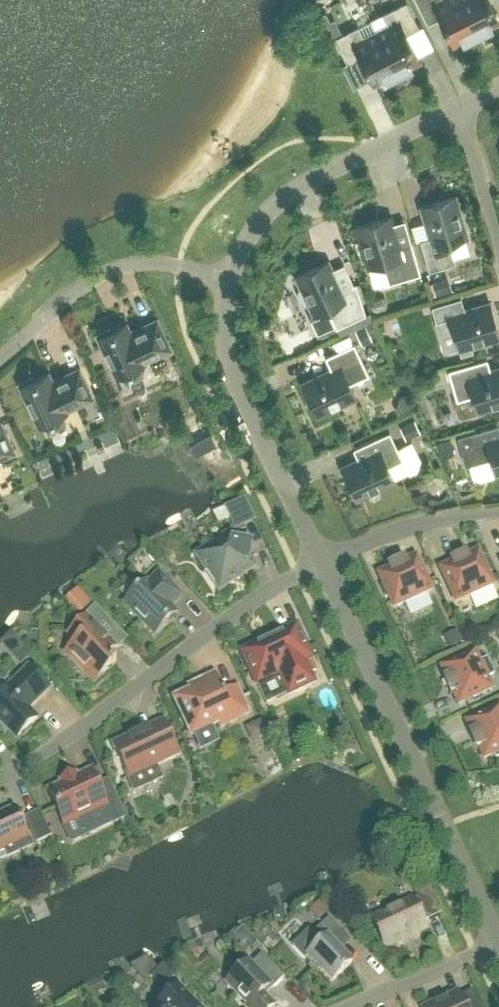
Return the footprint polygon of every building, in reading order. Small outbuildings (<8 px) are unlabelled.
[(428,20),(441,14),(454,41),(463,36),(464,38),(477,31),(461,0),(418,0),(428,20)] [(477,31),(490,24),(490,23),(498,19),(489,0),(461,0),(477,31)] [(397,71),(410,64),(409,63),(418,59),(405,32),(418,25),(406,1),(383,12),(389,23),(376,29),(397,71)] [(323,23),(330,19),(325,11),(319,14),(323,23)] [(363,36),(358,25),(335,36),(348,60),(360,54),(374,81),(383,76),(384,78),(397,71),(376,29),(363,36)] [(454,195),(423,204),(432,235),(420,238),(429,269),(455,261),(449,240),(466,235),(454,195)] [(397,246),(388,215),(357,224),(365,252),(363,253),(367,266),(373,286),(389,281),(420,272),(411,242),(397,246)] [(309,315),(318,334),(365,312),(355,282),(339,290),(326,260),(297,274),(302,286),(299,288),(298,291),(302,300),(306,302),(309,300),(315,312),(309,315)] [(490,303),(465,311),(461,296),(432,304),(436,319),(450,315),(458,346),(498,334),(498,333),(490,303)] [(125,381),(143,372),(139,363),(144,361),(143,359),(169,346),(156,318),(129,330),(125,322),(112,329),(110,326),(97,332),(108,356),(116,374),(121,372),(125,381)] [(365,323),(355,328),(362,343),(372,338),(365,323)] [(294,349),(288,337),(281,340),(287,353),(294,349)] [(332,370),(303,383),(317,412),(343,400),(344,402),(356,397),(349,382),(368,373),(354,342),(325,355),(332,370)] [(494,370),(490,368),(487,357),(448,368),(457,397),(453,398),(458,414),(461,416),(478,411),(477,408),(498,401),(498,368),(494,370)] [(47,430),(65,421),(61,412),(66,410),(65,408),(91,395),(78,367),(51,379),(48,371),(34,377),(32,375),(19,381),(38,423),(43,421),(47,430)] [(0,421),(0,456),(13,450),(0,421)] [(466,462),(469,461),(473,476),(480,479),(496,474),(495,471),(498,470),(498,426),(498,423),(458,434),(466,462)] [(356,460),(342,467),(356,496),(394,478),(388,464),(402,458),(389,430),(353,447),(358,457),(356,460)] [(203,436),(209,446),(216,443),(210,432),(203,436)] [(455,451),(450,437),(437,441),(442,455),(455,451)] [(451,525),(442,528),(450,557),(460,555),(451,525)] [(215,586),(219,592),(254,569),(249,561),(252,546),(237,543),(231,534),(196,557),(207,574),(204,576),(212,588),(215,586)] [(456,604),(492,587),(487,576),(491,575),(485,564),(482,565),(477,555),(466,560),(465,557),(451,564),(452,566),(441,571),(456,604)] [(384,588),(381,589),(386,600),(389,599),(394,609),(405,604),(427,594),(431,592),(415,560),(405,565),(403,562),(389,569),(390,572),(379,577),(384,588)] [(146,584),(125,605),(157,639),(165,630),(163,628),(176,616),(170,609),(181,598),(159,576),(148,586),(146,584)] [(87,620),(86,618),(68,636),(76,645),(65,656),(94,686),(111,669),(112,671),(116,667),(112,664),(107,659),(116,650),(125,641),(107,622),(96,611),(87,620)] [(241,654),(256,687),(279,676),(288,697),(314,685),(304,664),(312,661),(299,633),(285,639),(283,634),(241,654)] [(462,645),(456,633),(444,638),(449,651),(462,645)] [(21,666),(31,656),(24,649),(14,659),(21,666)] [(447,681),(444,682),(451,697),(453,695),(458,706),(491,691),(486,680),(493,676),(486,661),(479,665),(474,655),(463,660),(462,657),(451,662),(452,665),(442,670),(447,681)] [(16,740),(37,720),(28,710),(49,690),(29,670),(4,693),(3,693),(0,692),(0,723),(16,740)] [(236,690),(224,696),(215,677),(199,684),(201,688),(175,701),(192,737),(219,725),(220,729),(248,715),(236,690)] [(467,724),(472,735),(469,736),(476,751),(479,750),(484,761),(495,756),(496,759),(498,757),(498,710),(467,724)] [(179,757),(163,723),(113,747),(128,780),(179,757)] [(63,826),(79,818),(88,838),(115,825),(90,773),(77,779),(76,776),(60,783),(61,786),(47,793),(63,826)] [(5,852),(8,859),(31,848),(14,810),(0,817),(0,854),(5,852)] [(37,846),(51,839),(39,813),(25,820),(37,846)] [(425,883),(412,889),(417,900),(430,894),(425,883)] [(319,924),(332,911),(323,901),(309,914),(319,924)] [(425,931),(412,902),(372,921),(378,934),(374,936),(379,947),(383,946),(385,950),(425,931)] [(337,929),(328,921),(313,935),(309,931),(292,948),(305,961),(308,958),(333,983),(352,965),(327,939),(337,929)] [(252,951),(257,946),(250,938),(245,943),(252,951)] [(225,986),(246,1006),(274,1006),(263,995),(270,988),(273,991),(284,980),(261,957),(251,967),(249,964),(225,986)] [(162,989),(173,978),(163,968),(152,979),(162,989)] [(290,996),(296,1006),(311,998),(305,987),(290,996)] [(178,989),(159,1006),(196,1006),(178,989)] [(431,1006),(479,1006),(473,993),(460,999),(457,995),(431,1006)]
